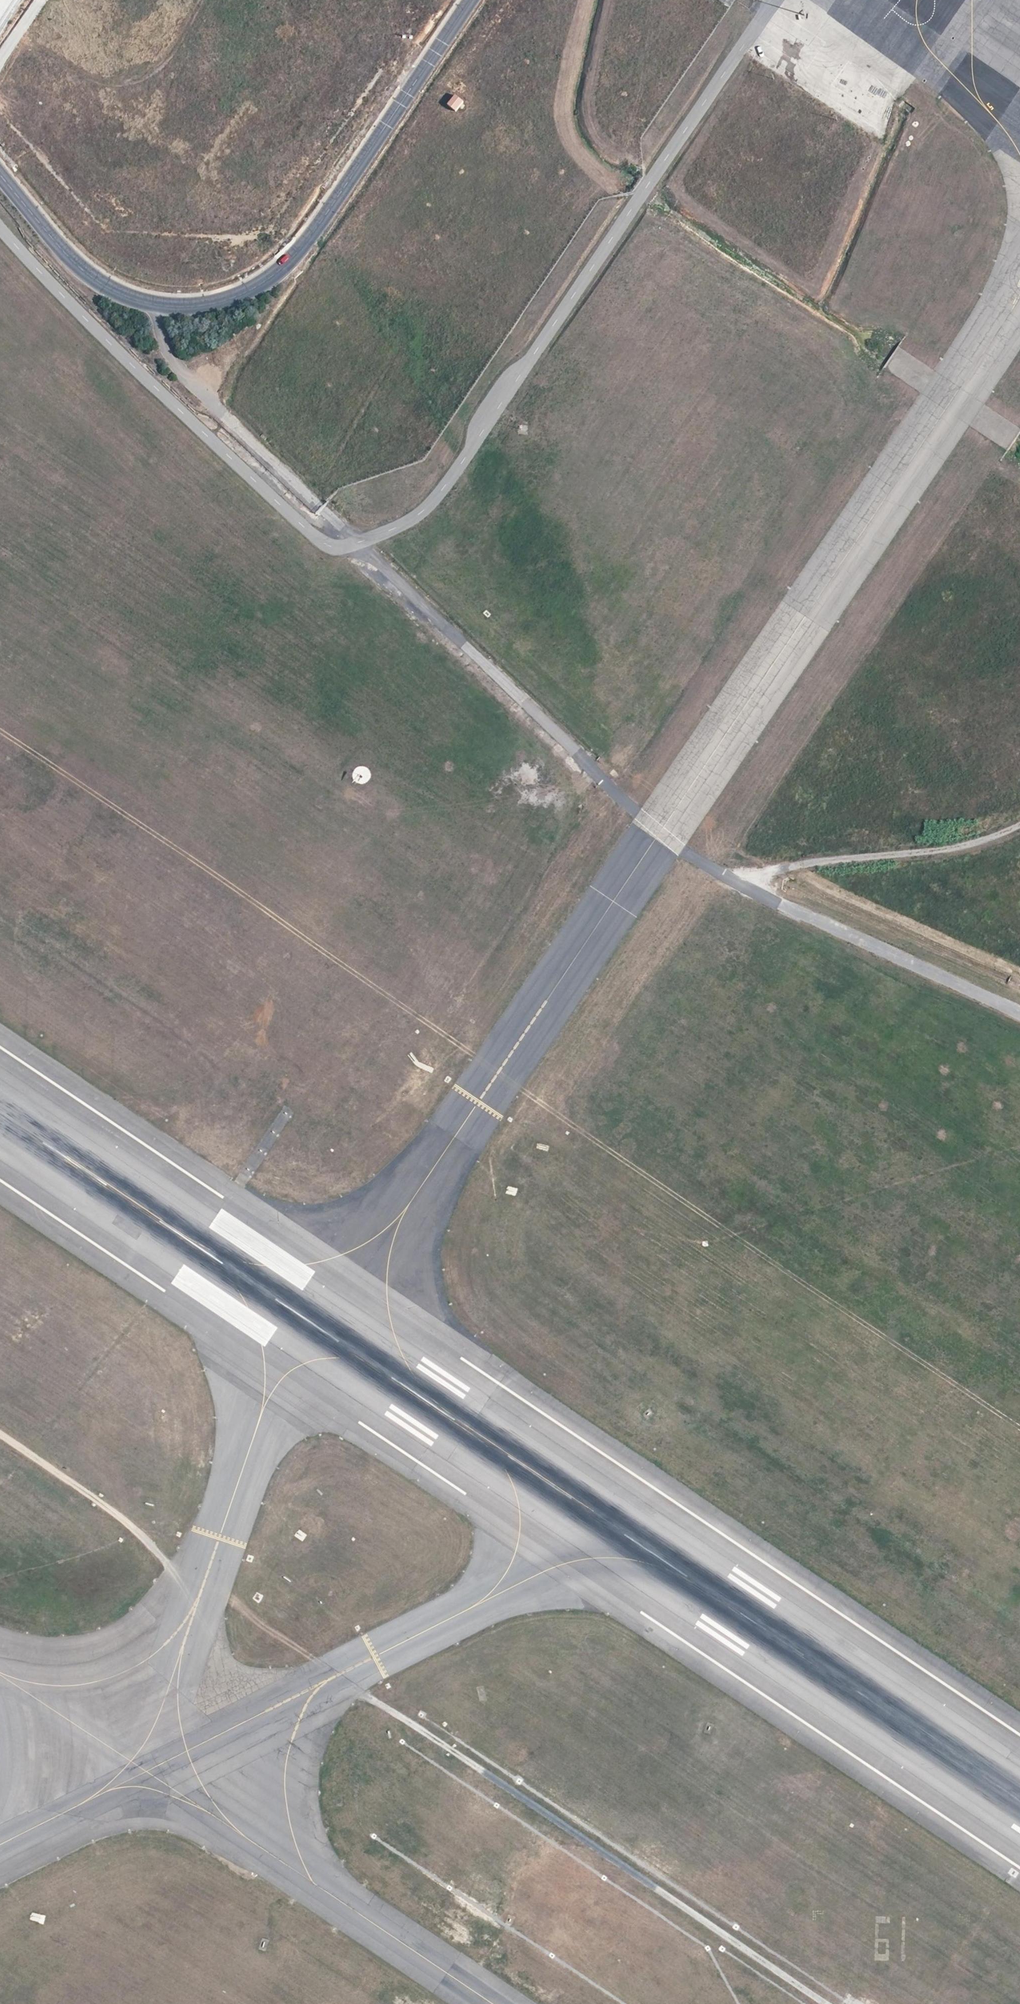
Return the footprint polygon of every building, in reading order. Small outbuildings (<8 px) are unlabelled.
[(447,106),(456,112),(463,102),(454,96),(447,106)]
